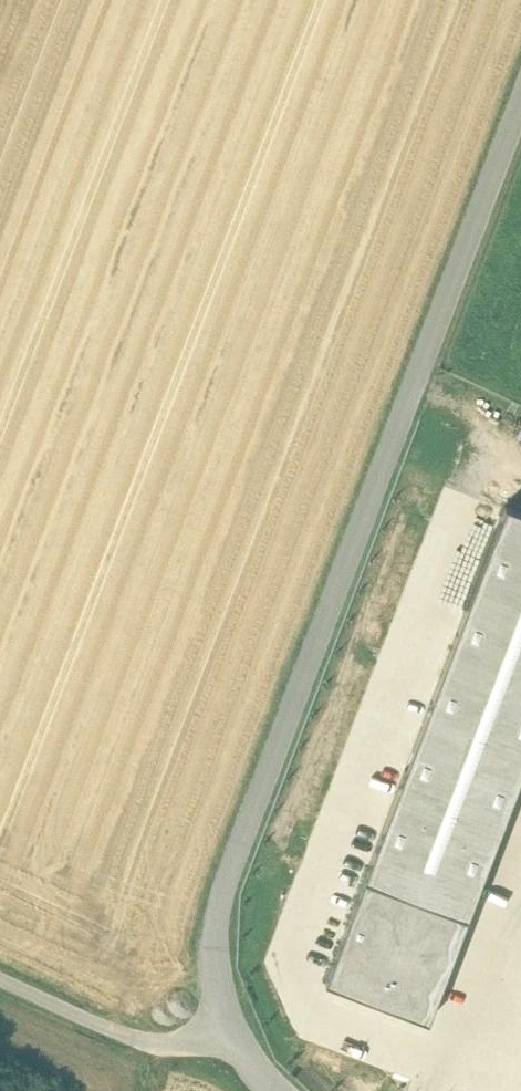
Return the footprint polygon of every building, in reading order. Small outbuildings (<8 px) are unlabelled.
[(513,534),(336,1004),(445,1045),(483,943),(464,936),(520,786),(520,537),(513,534)]
